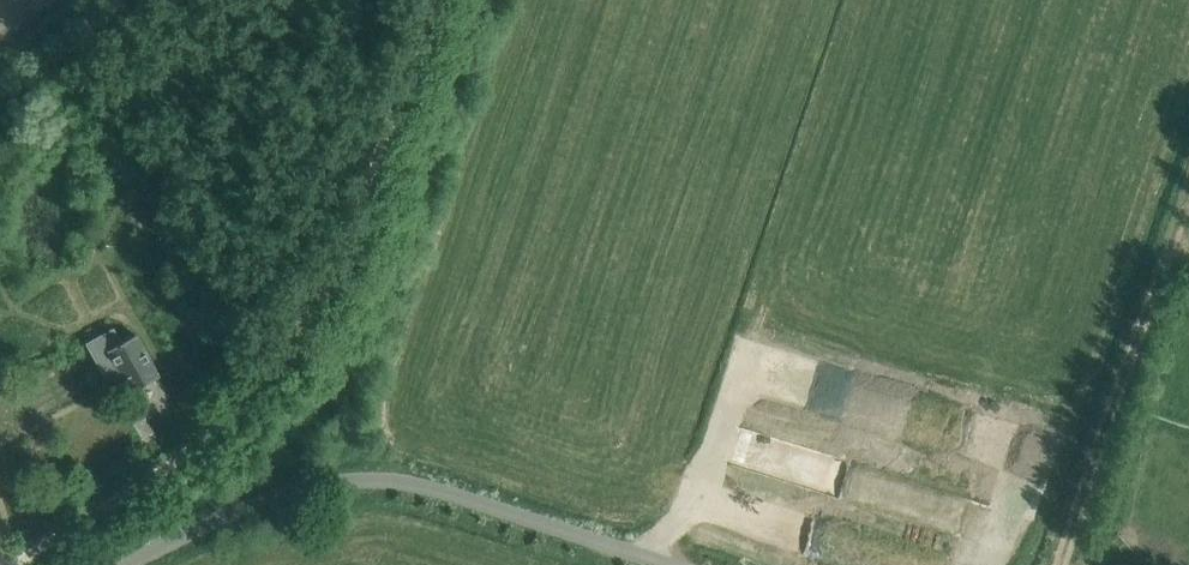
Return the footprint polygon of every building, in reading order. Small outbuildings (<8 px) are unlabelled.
[(113,326),(84,342),(107,382),(121,374),(131,392),(159,377),(136,335),(122,342),(113,326)] [(797,472),(801,444),(741,437),(737,465),(797,472)]
